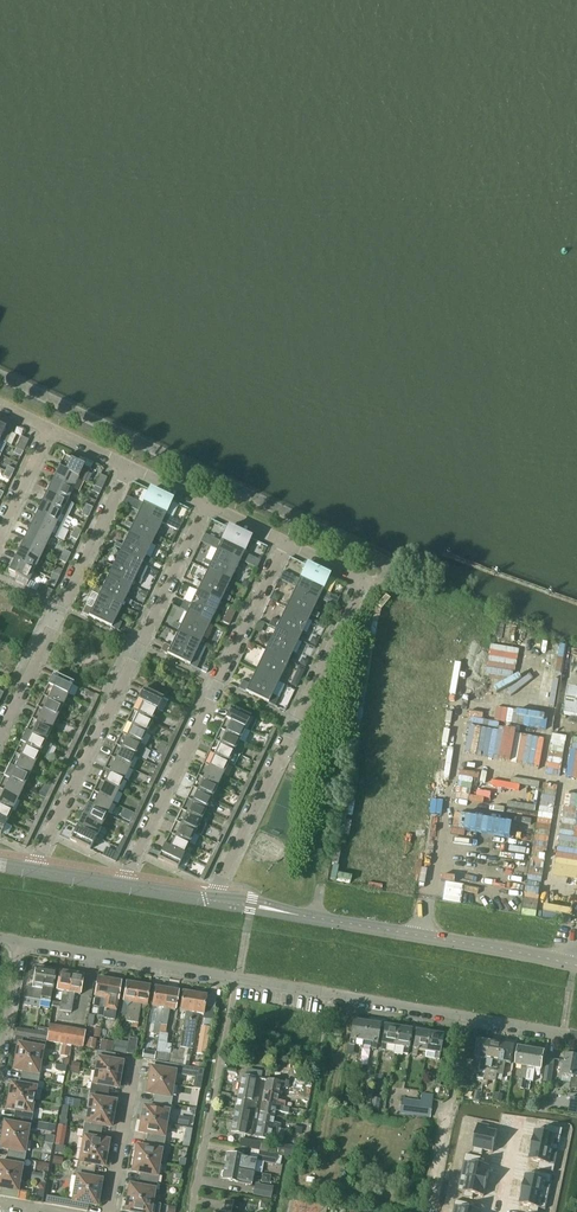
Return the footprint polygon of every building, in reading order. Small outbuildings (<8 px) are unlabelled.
[(6,444),(15,426),(1,419),(0,422),(0,441),(6,444)] [(22,437),(16,449),(23,452),(28,440),(22,437)] [(23,452),(16,449),(14,454),(20,457),(23,452)] [(93,463),(80,457),(77,463),(64,457),(58,470),(78,479),(84,482),(93,463)] [(7,467),(5,472),(12,475),(14,470),(7,467)] [(78,479),(58,470),(53,480),(72,490),(78,479)] [(12,475),(5,472),(3,477),(9,480),(12,475)] [(100,475),(94,487),(101,490),(107,478),(100,475)] [(72,490),(53,480),(47,492),(67,502),(72,490)] [(101,490),(94,487),(92,491),(99,495),(101,490)] [(149,490),(142,504),(126,496),(122,504),(139,512),(150,517),(160,496),(149,490)] [(67,502),(47,492),(42,503),(68,516),(73,505),(67,502)] [(160,496),(150,517),(162,523),(161,523),(178,531),(182,523),(165,515),(172,501),(160,496)] [(68,516),(42,503),(36,515),(62,528),(68,516)] [(86,504),(83,509),(90,513),(93,508),(86,504)] [(90,513),(83,509),(81,514),(88,518),(90,513)] [(139,512),(132,524),(126,521),(124,525),(131,528),(129,532),(140,538),(150,517),(139,512)] [(62,528),(36,515),(30,526),(50,536),(57,539),(62,528)] [(150,517),(140,538),(152,544),(154,540),(160,543),(162,539),(155,536),(161,523),(162,523),(150,517)] [(50,536),(30,526),(25,538),(45,548),(50,536)] [(75,528),(72,533),(79,536),(81,531),(75,528)] [(227,528),(221,542),(204,534),(200,542),(217,550),(217,549),(229,555),(239,534),(227,528)] [(129,532),(122,545),(116,542),(114,546),(120,549),(119,553),(130,559),(140,538),(129,532)] [(79,536),(72,533),(70,537),(77,541),(79,536)] [(239,534),(229,555),(240,560),(240,561),(256,569),(260,561),(244,553),(250,539),(239,534)] [(45,548),(25,538),(19,550),(39,559),(45,548)] [(140,538),(130,559),(142,564),(143,560),(150,564),(152,560),(145,557),(152,544),(140,538)] [(217,550),(211,562),(204,559),(202,563),(209,566),(207,570),(219,576),(229,555),(217,549),(217,550)] [(39,559),(19,550),(14,561),(33,571),(39,559)] [(64,551),(61,556),(68,559),(70,554),(64,551)] [(119,553),(112,567),(106,563),(104,567),(110,570),(108,574),(120,580),(130,559),(119,553)] [(230,581),(240,561),(240,560),(229,555),(219,576),(230,581)] [(68,559),(61,556),(59,560),(66,564),(68,559)] [(130,559),(120,580),(131,585),(133,581),(140,585),(142,581),(135,577),(142,564),(130,559)] [(28,582),(33,571),(14,561),(8,573),(18,578),(15,582),(26,587),(28,582)] [(306,566),(299,580),(283,572),(279,579),(295,587),(296,587),(307,593),(317,571),(306,566)] [(207,570),(201,583),(194,580),(192,584),(199,587),(197,591),(208,597),(219,576),(207,570)] [(317,571),(307,593),(319,598),(318,598),(335,606),(339,599),(322,591),(329,577),(317,571)] [(52,574),(50,579),(57,582),(59,577),(52,574)] [(108,574),(102,588),(95,585),(92,592),(98,596),(98,595),(110,601),(120,580),(108,574)] [(219,576),(208,597),(220,602),(222,598),(228,602),(230,598),(224,594),(230,581),(219,576)] [(57,582),(50,579),(48,584),(54,587),(57,582)] [(120,580),(110,601),(121,606),(123,602),(130,606),(132,602),(125,598),(131,585),(120,580)] [(39,585),(36,592),(49,598),(52,591),(39,585)] [(297,613),(307,593),(296,587),(295,587),(286,608),(297,613)] [(198,618),(208,597),(197,591),(191,604),(184,601),(180,609),(187,612),(198,618)] [(307,593),(297,613),(309,619),(310,615),(317,618),(319,614),(312,611),(318,598),(319,598),(307,593)] [(98,596),(92,609),(85,605),(81,613),(100,622),(110,601),(98,595),(98,596)] [(208,597),(198,618),(210,623),(212,619),(218,622),(220,619),(214,615),(220,602),(208,597)] [(110,601),(100,622),(118,631),(122,623),(115,620),(121,606),(110,601)] [(286,608),(279,621),(272,618),(269,626),(275,629),(287,634),(297,613),(286,608)] [(187,612),(181,625),(174,622),(172,626),(179,629),(177,633),(188,639),(198,618),(187,612)] [(302,632),(309,619),(297,613),(287,634),(298,640),(300,636),(307,639),(309,635),(302,632)] [(198,618),(188,639),(200,644),(202,640),(208,643),(210,639),(204,636),(210,623),(198,618)] [(277,655),(287,634),(275,629),(265,650),(277,655)] [(177,633),(170,646),(164,643),(160,651),(178,660),(188,639),(177,633)] [(292,653),(298,640),(287,634),(277,655),(288,661),(290,657),(297,660),(299,656),(292,653)] [(188,639),(178,660),(196,669),(200,661),(193,658),(200,644),(188,639)] [(267,676),(277,655),(265,650),(255,671),(267,676)] [(278,682),(288,661),(277,655),(267,676),(278,682)] [(255,671),(249,684),(242,681),(238,689),(257,698),(267,676),(255,671)] [(53,674),(47,686),(67,696),(73,684),(53,674)] [(267,676),(257,698),(275,706),(279,698),(272,695),(278,682),(267,676)] [(67,696),(47,686),(42,698),(62,707),(67,696)] [(168,701),(163,699),(143,689),(137,701),(157,711),(162,713),(168,701)] [(564,716),(576,718),(576,691),(569,689),(564,716)] [(62,707),(42,698),(36,709),(56,719),(62,707)] [(157,711),(137,701),(131,713),(151,722),(157,711)] [(256,720),(230,708),(224,720),(250,732),(256,720)] [(56,719),(36,709),(31,721),(51,730),(56,719)] [(151,722),(131,713),(126,724),(146,734),(151,722)] [(244,743),(250,732),(224,720),(219,731),(239,741),(244,743)] [(51,730),(31,721),(25,732),(45,742),(51,730)] [(126,724),(120,736),(140,745),(146,734),(126,724)] [(246,745),(244,743),(239,741),(219,731),(213,743),(233,752),(238,755),(241,756),(246,745)] [(51,745),(45,742),(25,732),(20,744),(39,754),(46,757),(51,745)] [(145,748),(140,745),(120,736),(115,747),(134,757),(140,759),(145,748)] [(238,755),(233,752),(213,743),(208,754),(228,764),(233,766),(238,755)] [(39,754),(20,744),(14,756),(34,765),(39,754)] [(134,757),(115,747),(109,759),(129,768),(134,757)] [(228,764),(208,754),(202,766),(222,775),(228,764)] [(34,765),(14,756),(8,767),(28,777),(34,765)] [(129,768),(109,759),(104,770),(123,780),(129,768)] [(407,775),(428,779),(431,765),(410,761),(407,775)] [(222,775),(202,766),(197,778),(217,787),(222,775)] [(28,777),(8,767),(3,779),(23,788),(28,777)] [(123,780),(104,770),(98,782),(118,792),(123,780)] [(217,787),(197,778),(191,789),(211,799),(217,787)] [(3,779),(0,785),(0,791),(17,800),(23,788),(3,779)] [(118,792),(98,782),(92,794),(112,803),(118,792)] [(211,799),(191,789),(186,801),(205,810),(211,799)] [(0,791),(0,806),(12,811),(17,800),(0,791)] [(112,803),(92,794),(87,805),(107,815),(112,803)] [(205,810),(186,801),(180,812),(200,822),(205,810)] [(107,815),(87,805),(81,817),(101,826),(107,815)] [(0,806),(0,820),(6,823),(12,811),(0,806)] [(200,822),(180,812),(174,824),(194,833),(200,822)] [(101,826),(81,817),(76,828),(96,838),(101,826)] [(6,823),(0,820),(0,835),(1,833),(6,835),(8,835),(11,828),(5,825),(6,823)] [(194,833),(174,824),(169,835),(189,845),(194,833)] [(96,838),(76,828),(70,840),(90,850),(96,838)] [(189,845),(169,835),(163,847),(183,856),(189,845)] [(518,863),(529,864),(532,836),(521,835),(518,863)] [(555,855),(557,855),(556,863),(576,866),(576,843),(557,840),(555,855)] [(183,856),(163,847),(157,859),(177,868),(183,856)] [(209,869),(205,867),(199,864),(197,869),(203,872),(203,870),(207,872),(209,869)] [(544,916),(558,918),(563,891),(541,887),(538,901),(547,903),(544,916)] [(46,970),(35,968),(31,989),(26,988),(24,998),(30,999),(41,1000),(46,970)] [(55,971),(46,970),(41,1000),(50,1002),(52,992),(55,971)] [(68,972),(62,971),(61,972),(60,972),(56,991),(62,992),(59,1008),(66,1009),(72,974),(68,973),(68,972)] [(82,974),(75,973),(75,975),(72,974),(66,1009),(70,1010),(71,1010),(74,994),(80,995),(83,976),(81,976),(82,974)] [(106,978),(99,978),(99,979),(97,978),(94,998),(100,998),(97,1017),(103,1018),(109,980),(105,980),(106,978)] [(119,981),(113,980),(113,981),(109,980),(103,1018),(114,1020),(121,982),(119,982),(119,981)] [(131,1023),(138,985),(134,985),(134,983),(128,982),(128,983),(126,983),(121,1014),(127,1015),(125,1022),(131,1023)] [(148,985),(142,984),(141,986),(138,985),(131,1023),(138,1024),(141,1005),(146,1006),(149,987),(148,987),(148,985)] [(163,988),(157,987),(156,988),(155,988),(151,1007),(157,1008),(154,1024),(160,1025),(166,990),(163,989),(163,988)] [(176,990),(170,989),(170,990),(166,990),(160,1025),(167,1026),(169,1010),(175,1011),(178,992),(176,991),(176,990)] [(191,993),(185,992),(184,993),(183,993),(180,1012),(185,1013),(182,1029),(188,1031),(194,994),(191,994),(191,993)] [(192,1050),(197,1015),(203,1016),(206,996),(204,996),(205,995),(198,994),(198,995),(194,994),(188,1031),(182,1029),(179,1048),(185,1049),(182,1066),(190,1067),(193,1050),(192,1050)] [(213,1015),(215,998),(207,997),(205,1012),(211,1013),(211,1014),(213,1015)] [(67,1029),(70,1010),(66,1009),(59,1008),(52,1007),(48,1029),(47,1034),(46,1042),(49,1042),(81,1048),(82,1048),(83,1046),(85,1032),(67,1029)] [(367,1021),(359,1020),(359,1022),(353,1021),(349,1045),(354,1046),(355,1040),(364,1042),(367,1021)] [(374,1023),(367,1021),(364,1042),(372,1043),(371,1049),(376,1050),(380,1025),(373,1024),(374,1023)] [(165,1037),(167,1026),(160,1025),(158,1032),(158,1036),(165,1037)] [(394,1046),(398,1026),(391,1025),(390,1027),(384,1026),(380,1050),(393,1053),(394,1046)] [(393,1053),(402,1055),(402,1054),(407,1055),(411,1030),(405,1029),(405,1028),(398,1026),(393,1053)] [(201,1027),(196,1054),(205,1055),(209,1028),(201,1027)] [(47,1034),(35,1032),(16,1029),(15,1037),(46,1042),(47,1034)] [(429,1031),(422,1030),(422,1032),(415,1031),(411,1055),(416,1056),(417,1050),(426,1052),(429,1031)] [(438,1060),(442,1035),(436,1034),(436,1033),(429,1031),(426,1052),(425,1058),(438,1060)] [(95,1048),(96,1040),(89,1038),(90,1033),(85,1032),(83,1046),(87,1046),(87,1047),(95,1048)] [(26,1046),(18,1045),(16,1058),(40,1062),(42,1050),(44,1050),(45,1042),(27,1039),(26,1046)] [(123,1040),(115,1039),(113,1052),(121,1054),(123,1040)] [(129,1039),(126,1054),(134,1055),(137,1040),(129,1039)] [(485,1072),(490,1042),(485,1041),(485,1040),(479,1039),(479,1040),(478,1040),(475,1058),(481,1059),(479,1071),(485,1072)] [(101,1042),(100,1051),(112,1052),(113,1044),(101,1042)] [(502,1044),(490,1042),(485,1072),(484,1079),(496,1081),(497,1074),(502,1044)] [(507,1044),(507,1045),(502,1044),(497,1074),(503,1075),(505,1063),(511,1064),(514,1046),(513,1046),(513,1045),(507,1044)] [(70,1047),(61,1045),(60,1055),(68,1057),(70,1047)] [(525,1049),(525,1047),(521,1046),(520,1048),(518,1047),(516,1065),(522,1066),(520,1080),(527,1081),(531,1050),(525,1049)] [(182,1066),(185,1049),(179,1048),(179,1052),(175,1051),(176,1049),(172,1048),(169,1064),(182,1066)] [(361,1064),(368,1064),(369,1049),(362,1048),(361,1064)] [(541,1069),(544,1052),(543,1052),(542,1050),(539,1049),(537,1051),(531,1050),(527,1081),(531,1082),(533,1082),(535,1068),(541,1069)] [(143,1050),(142,1058),(154,1060),(155,1052),(143,1050)] [(122,1063),(114,1062),(115,1055),(97,1051),(95,1059),(98,1060),(96,1072),(119,1076),(122,1063)] [(157,1052),(156,1060),(167,1061),(168,1054),(157,1052)] [(576,1087),(576,1057),(574,1056),(574,1055),(568,1054),(568,1055),(566,1055),(562,1075),(561,1082),(570,1084),(570,1088),(576,1089),(576,1087)] [(40,1062),(16,1058),(14,1070),(22,1072),(20,1079),(38,1082),(40,1074),(37,1074),(40,1062)] [(151,1068),(148,1081),(172,1085),(174,1075),(194,1078),(192,1089),(200,1090),(202,1079),(204,1070),(199,1069),(160,1063),(159,1070),(151,1068)] [(551,1082),(553,1069),(553,1066),(546,1064),(543,1081),(551,1082)] [(119,1076),(96,1072),(94,1084),(91,1083),(90,1091),(108,1094),(109,1087),(117,1089),(119,1076)] [(266,1072),(265,1080),(265,1081),(263,1092),(278,1095),(279,1088),(287,1089),(289,1082),(285,1081),(285,1083),(278,1082),(279,1074),(274,1073),(274,1076),(270,1075),(270,1073),(266,1072)] [(242,1076),(240,1087),(258,1091),(260,1092),(261,1088),(259,1088),(260,1080),(263,1081),(263,1080),(242,1076)] [(19,1086),(11,1084),(9,1097),(33,1101),(35,1089),(37,1090),(38,1082),(20,1079),(19,1086)] [(520,1080),(518,1088),(525,1090),(525,1089),(527,1081),(520,1080)] [(172,1085),(148,1081),(146,1094),(154,1095),(153,1102),(171,1105),(172,1097),(170,1097),(172,1085)] [(258,1091),(240,1087),(237,1099),(256,1103),(258,1091)] [(115,1102),(107,1101),(108,1094),(90,1091),(88,1099),(91,1099),(89,1111),(112,1115),(115,1102)] [(263,1092),(261,1104),(284,1108),(285,1102),(277,1100),(278,1095),(263,1092)] [(430,1110),(432,1100),(432,1095),(421,1094),(420,1101),(419,1101),(417,1109),(430,1110)] [(33,1101),(9,1097),(7,1109),(15,1111),(13,1118),(32,1121),(33,1113),(31,1113),(33,1101)] [(256,1103),(237,1099),(235,1110),(254,1114),(254,1113),(256,1114),(257,1112),(255,1111),(256,1103)] [(419,1101),(402,1099),(400,1114),(416,1116),(419,1101)] [(152,1109),(144,1108),(141,1120),(165,1124),(167,1113),(170,1113),(171,1105),(153,1102),(152,1109)] [(261,1104),(259,1115),(273,1118),(275,1111),(288,1114),(289,1109),(284,1108),(261,1104)] [(429,1117),(430,1110),(417,1109),(416,1116),(429,1117)] [(254,1114),(235,1110),(233,1121),(252,1125),(254,1114)] [(112,1115),(89,1111),(87,1123),(84,1122),(83,1130),(101,1133),(102,1126),(110,1128),(112,1115)] [(177,1124),(188,1126),(190,1117),(179,1115),(177,1124)] [(273,1118),(259,1115),(257,1126),(280,1130),(281,1124),(272,1122),(273,1118)] [(415,1119),(413,1134),(422,1135),(424,1118),(416,1117),(416,1119),(415,1119)] [(12,1125),(4,1123),(2,1136),(26,1140),(28,1128),(30,1129),(32,1121),(13,1118),(12,1125)] [(165,1124),(141,1120),(139,1133),(147,1134),(146,1141),(164,1144),(165,1137),(163,1136),(165,1124)] [(252,1125),(233,1121),(231,1133),(241,1135),(241,1137),(244,1137),(244,1135),(250,1136),(252,1125)] [(55,1131),(56,1124),(44,1122),(43,1129),(55,1131)] [(478,1124),(472,1148),(473,1148),(475,1149),(474,1153),(482,1155),(483,1150),(493,1152),(497,1132),(488,1130),(489,1126),(478,1124)] [(257,1126),(255,1137),(277,1141),(278,1135),(284,1136),(285,1131),(280,1130),(257,1126)] [(535,1130),(532,1144),(558,1150),(561,1136),(559,1135),(560,1129),(547,1126),(545,1132),(535,1130)] [(185,1127),(183,1145),(190,1146),(192,1128),(185,1127)] [(108,1142),(100,1140),(101,1133),(83,1130),(82,1138),(84,1138),(82,1150),(106,1154),(108,1142)] [(2,1136),(0,1147),(0,1149),(8,1150),(6,1157),(25,1160),(26,1152),(24,1152),(26,1140),(2,1136)] [(46,1136),(45,1143),(52,1144),(54,1137),(46,1136)] [(252,1150),(259,1152),(267,1153),(268,1145),(240,1140),(239,1146),(252,1149),(252,1150)] [(145,1148),(137,1147),(134,1159),(158,1164),(160,1152),(163,1152),(164,1144),(146,1141),(145,1148)] [(279,1143),(277,1155),(288,1157),(289,1155),(296,1156),(298,1147),(279,1143)] [(532,1144),(529,1160),(539,1162),(537,1169),(551,1172),(553,1165),(555,1166),(558,1150),(532,1144)] [(106,1154),(82,1150),(80,1162),(77,1162),(76,1169),(94,1172),(95,1165),(103,1167),(106,1154)] [(258,1161),(274,1165),(276,1155),(259,1152),(258,1161)] [(225,1162),(224,1167),(253,1172),(256,1159),(227,1154),(227,1156),(225,1157),(224,1161),(225,1162)] [(464,1161),(461,1176),(487,1181),(490,1167),(480,1165),(481,1158),(467,1155),(466,1162),(464,1161)] [(177,1156),(175,1165),(182,1166),(184,1158),(177,1156)] [(0,1163),(0,1176),(19,1179),(21,1167),(23,1168),(25,1160),(6,1157),(5,1164),(0,1163)] [(158,1164),(134,1159),(132,1172),(140,1173),(139,1180),(157,1184),(158,1176),(156,1175),(158,1164)] [(47,1173),(49,1164),(38,1163),(37,1167),(37,1171),(47,1173)] [(222,1180),(251,1185),(253,1172),(224,1167),(224,1172),(222,1173),(221,1177),(222,1178),(222,1180)] [(101,1181),(93,1179),(94,1172),(76,1169),(75,1177),(77,1177),(75,1189),(99,1193),(101,1181)] [(525,1174),(522,1188),(549,1194),(553,1175),(537,1172),(536,1177),(525,1174)] [(0,1176),(0,1189),(1,1189),(0,1193),(0,1197),(18,1200),(19,1192),(17,1191),(19,1179),(0,1176)] [(461,1176),(457,1191),(464,1192),(466,1193),(465,1197),(472,1199),(473,1194),(483,1196),(487,1181),(461,1176)] [(138,1187),(130,1186),(128,1199),(151,1203),(153,1191),(156,1191),(157,1184),(139,1180),(138,1187)] [(44,1191),(45,1184),(38,1183),(37,1187),(39,1190),(44,1191)] [(255,1187),(253,1195),(270,1199),(272,1188),(262,1186),(262,1188),(255,1187)] [(519,1204),(529,1206),(528,1211),(534,1211),(536,1211),(537,1208),(539,1208),(545,1210),(549,1194),(522,1188),(519,1204)] [(75,1189),(73,1201),(73,1202),(88,1205),(96,1206),(99,1193),(75,1189)] [(73,1201),(46,1196),(45,1204),(87,1211),(88,1205),(73,1202),(73,1201)] [(128,1199),(125,1211),(130,1211),(150,1211),(151,1203),(128,1199)] [(321,1202),(293,1201),(293,1211),(320,1211),(321,1202)] [(453,1211),(480,1211),(470,1209),(471,1204),(457,1201),(456,1206),(454,1205),(453,1211)] [(225,1202),(223,1211),(239,1211),(240,1205),(225,1202)]
